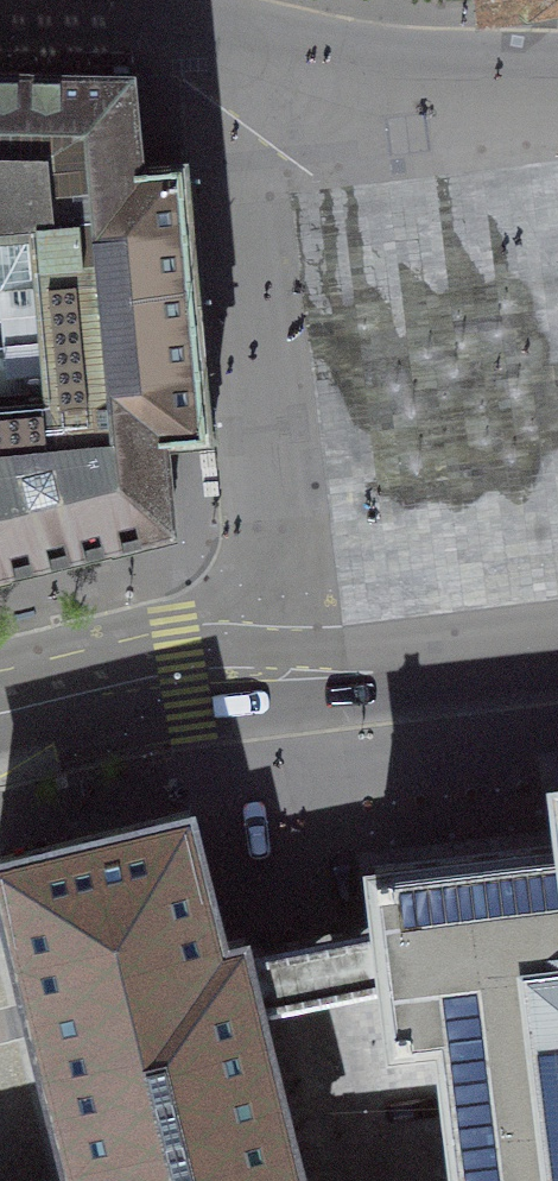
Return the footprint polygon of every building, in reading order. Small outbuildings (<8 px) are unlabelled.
[(4,567),(4,565),(117,538),(172,525),(163,437),(214,432),(201,288),(189,157),(138,162),(131,90),(130,74),(25,73),(25,72),(0,72),(0,567),(4,567)] [(301,1172),(302,1172),(298,1154),(297,1154),(263,1017),(264,1017),(262,1008),(259,999),(258,999),(248,959),(249,959),(247,949),(244,938),(223,943),(195,831),(196,831),(190,810),(169,815),(170,816),(92,835),(14,854),(0,857),(0,883),(30,1004),(38,1033),(40,1041),(42,1041),(49,1072),(48,1072),(50,1080),(51,1080),(59,1111),(56,1111),(74,1180),(303,1180),(301,1172)] [(396,864),(396,863),(372,866),(375,890),(376,889),(380,917),(247,949),(249,959),(248,959),(258,999),(259,999),(262,1008),(387,978),(392,1017),(391,1017),(394,1041),(417,1037),(417,1034),(441,1031),(459,1180),(557,1180),(557,845),(396,864)]
